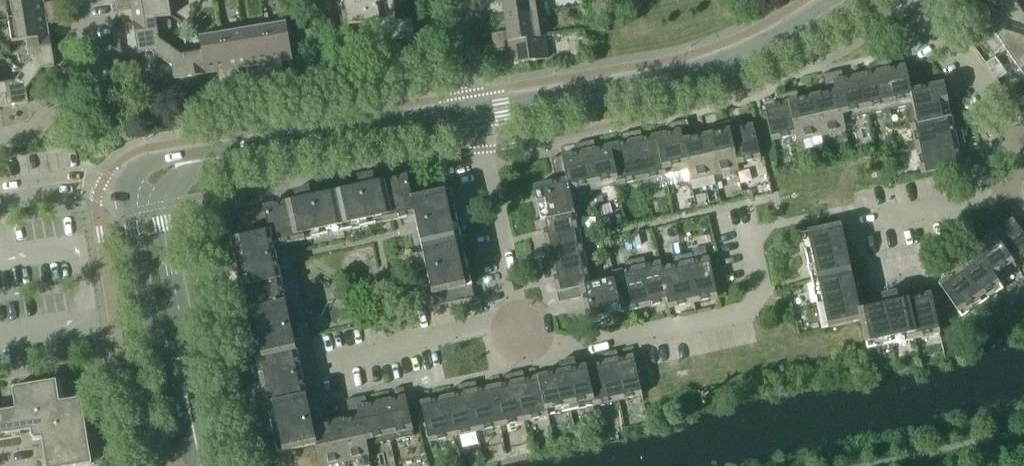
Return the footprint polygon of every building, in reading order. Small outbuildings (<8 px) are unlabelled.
[(44,0),(5,0),(8,19),(62,11),(60,0),(44,3),(44,0)] [(156,19),(171,16),(168,0),(123,0),(113,2),(115,13),(131,11),(133,22),(156,19)] [(345,25),(369,22),(373,48),(415,42),(412,19),(399,21),(396,0),(341,0),(345,25)] [(540,12),(538,0),(496,0),(497,4),(502,3),(505,17),(540,12)] [(1015,3),(1016,2),(1015,0),(993,0),(1000,11),(1001,11),(1014,2),(1015,3)] [(1015,3),(1014,2),(1001,11),(1000,11),(985,21),(997,37),(1023,18),(1023,15),(1015,3)] [(63,22),(62,11),(8,19),(11,42),(26,39),(49,36),(47,24),(63,22)] [(492,43),(544,36),(540,12),(505,17),(507,31),(491,34),(492,43)] [(997,37),(1008,53),(1023,42),(1023,18),(997,37)] [(161,59),(170,47),(159,39),(156,19),(133,22),(138,53),(150,51),(161,59)] [(286,21),(264,25),(272,79),(283,77),(281,61),(292,59),(286,21)] [(242,29),(249,67),(259,65),(262,81),(272,79),(264,25),(242,29)] [(249,67),(242,29),(221,32),(230,86),(241,84),(238,68),(249,67)] [(230,86),(221,32),(199,36),(201,51),(205,74),(216,72),(219,88),(230,86)] [(49,36),(51,49),(61,47),(59,34),(49,36)] [(544,36),(492,43),(494,52),(509,50),(511,64),(535,60),(547,58),(557,57),(553,34),(544,36)] [(51,49),(49,36),(26,39),(30,60),(22,71),(34,80),(42,69),(54,67),(51,49)] [(570,42),(571,57),(588,55),(587,41),(570,42)] [(1008,53),(1018,69),(1023,65),(1023,42),(1008,53)] [(205,74),(201,51),(180,54),(170,47),(161,59),(172,66),(174,79),(205,74)] [(985,63),(990,71),(1000,64),(995,57),(985,63)] [(889,110),(912,105),(909,90),(920,88),(915,63),(904,65),(905,71),(891,74),(888,60),(878,62),(889,110)] [(865,115),(889,110),(878,62),(868,64),(871,78),(858,81),(865,115)] [(865,115),(858,81),(844,84),(841,70),(832,72),(842,120),(843,120),(865,115)] [(29,103),(27,90),(34,80),(22,71),(15,81),(0,83),(0,107),(29,103)] [(845,130),(843,120),(842,120),(832,72),(822,74),(827,99),(814,102),(821,135),(845,130)] [(920,88),(909,90),(912,105),(913,107),(917,123),(945,117),(945,118),(951,117),(947,101),(947,100),(947,98),(943,83),(920,88)] [(1005,91),(1009,97),(1019,90),(1015,85),(1005,91)] [(1009,97),(1013,103),(1023,96),(1019,90),(1009,97)] [(821,135),(814,102),(800,105),(797,91),(787,93),(796,135),(795,135),(796,141),(821,135)] [(772,140),(795,135),(796,135),(787,93),(777,95),(780,109),(765,112),(772,140)] [(917,123),(911,124),(914,141),(916,149),(964,139),(962,129),(954,131),(951,117),(945,118),(945,117),(917,123)] [(692,144),(687,119),(677,122),(688,170),(687,170),(689,180),(714,175),(706,141),(692,144)] [(736,119),(726,122),(736,164),(737,163),(760,158),(754,130),(739,133),(736,119)] [(688,170),(677,122),(668,124),(671,138),(657,141),(664,175),(687,170),(688,170)] [(706,141),(714,175),(738,169),(737,163),(736,164),(726,122),(717,124),(720,138),(706,141)] [(640,130),(630,132),(641,180),(664,175),(657,141),(643,144),(640,130)] [(610,151),(618,185),(641,180),(630,132),(621,134),(624,148),(610,151)] [(916,149),(904,152),(909,176),(921,174),(956,166),(963,164),(960,150),(966,148),(964,139),(916,149)] [(593,140),(584,142),(594,190),(618,185),(610,151),(596,154),(593,140)] [(577,158),(563,161),(571,195),(594,190),(584,142),(574,144),(577,158)] [(571,195),(563,161),(562,156),(551,158),(556,181),(533,187),(540,219),(532,221),(535,232),(549,229),(555,256),(541,259),(545,279),(559,276),(562,289),(556,291),(558,302),(582,297),(590,283),(571,195)] [(373,173),(357,177),(359,186),(311,196),(309,187),(293,191),(295,200),(231,214),(236,238),(273,246),(414,215),(415,215),(411,198),(412,198),(407,175),(375,183),(373,173)] [(423,254),(414,255),(417,271),(426,269),(434,306),(474,297),(450,189),(412,198),(411,198),(415,215),(414,215),(423,254)] [(625,223),(623,214),(616,215),(618,225),(625,223)] [(987,227),(1012,262),(1013,261),(1023,254),(1023,235),(1016,224),(1004,233),(995,221),(987,227)] [(801,233),(811,281),(845,274),(842,259),(857,256),(852,232),(843,234),(840,224),(801,233)] [(996,280),(997,280),(1016,266),(1013,261),(1012,262),(987,227),(979,232),(987,244),(975,253),(977,256),(978,256),(996,280)] [(280,305),(286,303),(278,270),(287,268),(284,253),(275,255),(273,246),(236,238),(230,239),(263,390),(277,453),(315,444),(317,444),(315,432),(314,426),(313,427),(311,419),(320,417),(317,402),(308,404),(303,381),(294,342),(303,340),(300,324),(291,326),(290,324),(284,326),(280,305)] [(717,297),(710,263),(695,266),(692,252),(672,257),(675,271),(663,273),(662,268),(647,271),(644,257),(624,261),(627,275),(590,283),(582,297),(587,320),(667,302),(668,308),(717,297)] [(993,295),(969,262),(967,264),(962,256),(953,262),(982,303),(993,295)] [(951,325),(982,303),(953,262),(940,271),(945,279),(938,284),(941,289),(936,292),(951,325)] [(822,328),(861,320),(859,309),(856,294),(850,295),(845,274),(811,281),(822,328)] [(883,304),(859,309),(861,320),(867,349),(939,333),(931,293),(898,300),(896,291),(881,295),(883,304)] [(634,361),(622,363),(619,364),(616,350),(607,352),(617,400),(642,395),(640,386),(637,374),(634,361)] [(617,400),(607,352),(597,354),(600,368),(588,370),(596,405),(617,400)] [(596,405),(588,370),(577,373),(574,358),(559,362),(562,377),(569,411),(596,405)] [(644,359),(634,361),(637,374),(647,371),(644,359)] [(526,385),(523,371),(513,373),(524,421),(548,415),(540,381),(526,385)] [(647,371),(637,374),(640,386),(649,384),(647,371)] [(524,421),(513,373),(503,375),(506,389),(493,392),(500,426),(524,421)] [(562,377),(540,381),(548,415),(569,411),(562,377)] [(56,380),(12,387),(15,409),(0,411),(0,435),(31,430),(32,437),(36,439),(42,438),(47,465),(79,465),(92,464),(81,398),(60,402),(56,380)] [(479,395),(476,381),(466,383),(476,431),(500,426),(493,392),(479,395)] [(476,431),(466,383),(456,385),(459,399),(445,402),(453,436),(476,431)] [(414,435),(405,396),(403,387),(392,390),(395,404),(382,407),(389,441),(414,435)] [(367,446),(389,441),(382,407),(368,410),(365,396),(355,398),(366,446),(367,446)] [(346,400),(349,414),(351,424),(337,427),(345,461),(369,456),(367,446),(366,446),(355,398),(346,400)] [(421,408),(429,442),(453,436),(445,402),(421,408)] [(345,461),(337,427),(315,432),(317,444),(315,444),(320,465),(323,465),(345,461)]
